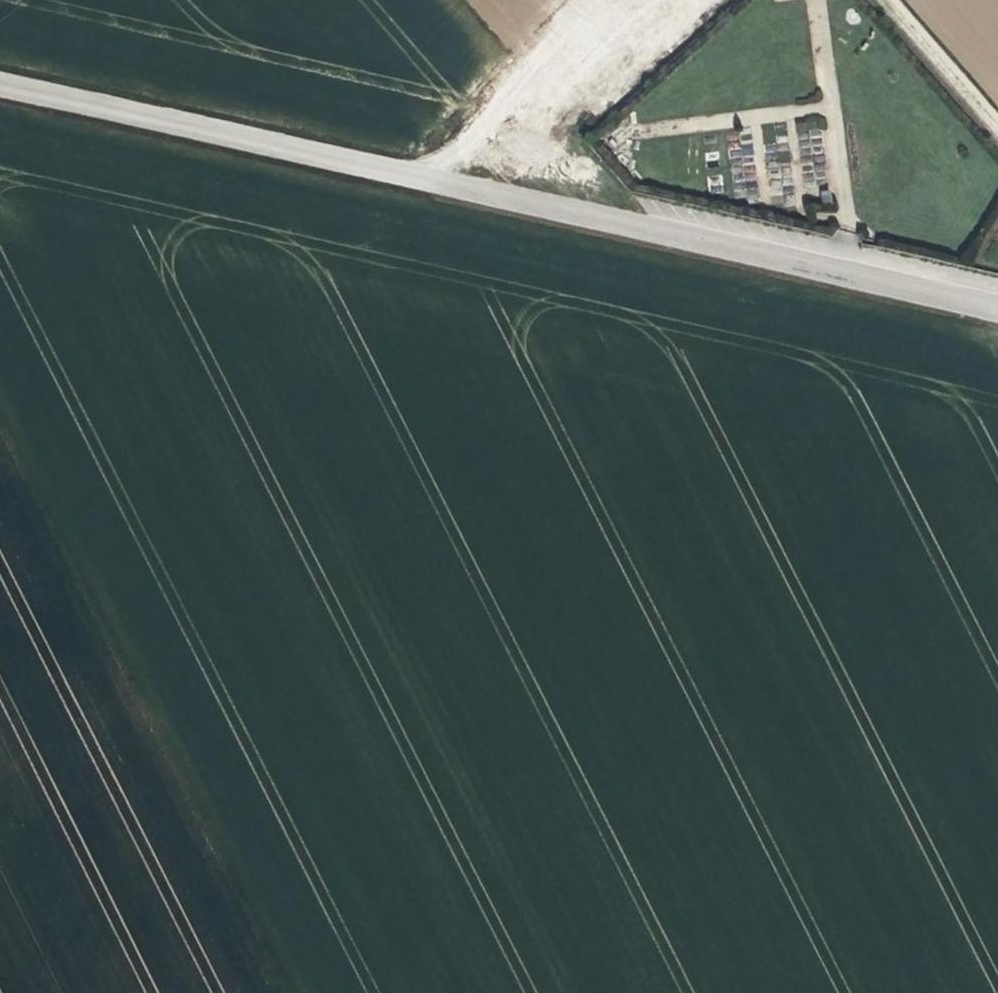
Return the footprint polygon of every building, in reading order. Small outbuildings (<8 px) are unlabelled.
[(799,120),(798,150),(822,151),(823,121),(799,120)]
